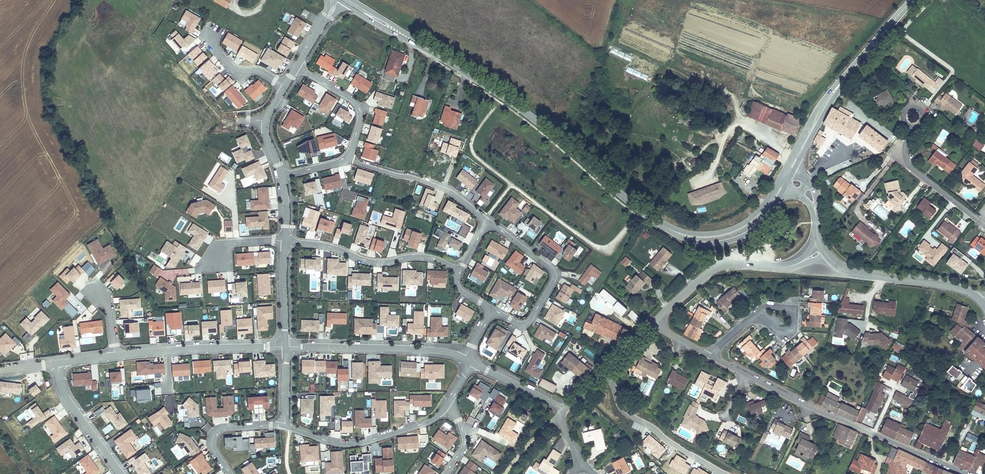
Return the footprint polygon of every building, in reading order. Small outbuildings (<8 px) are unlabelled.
[(192,34),(200,19),(187,11),(182,19),(188,22),(186,26),(187,27),(185,30),(192,34)] [(306,22),(295,16),(286,30),(297,37),(306,22)] [(193,43),(187,36),(184,39),(176,30),(171,34),(174,37),(172,39),(180,49),(185,45),(187,47),(193,43)] [(237,51),(242,42),(229,33),(223,43),(237,51)] [(286,55),(295,42),(285,36),(277,50),(286,55)] [(409,51),(396,47),(395,51),(389,69),(403,73),(409,52),(409,51)] [(285,58),(283,56),(269,48),(261,60),(276,69),(278,64),(280,61),(283,62),(285,58)] [(631,60),(632,56),(611,49),(610,53),(631,60)] [(324,56),(321,53),(315,63),(328,70),(327,72),(330,74),(334,67),(332,65),(335,59),(325,54),(324,56)] [(215,65),(210,59),(198,68),(209,79),(218,71),(214,66),(215,65)] [(342,79),(350,66),(343,62),(338,70),(335,68),(331,74),(335,76),(336,74),(342,79)] [(625,73),(647,79),(649,74),(627,68),(625,73)] [(928,89),(934,80),(918,68),(912,75),(917,79),(915,81),(924,87),(924,86),(928,89)] [(224,78),(219,72),(211,78),(222,92),(235,82),(228,75),(224,78)] [(372,83),(356,73),(350,83),(354,85),(360,88),(359,89),(366,93),(372,83)] [(940,76),(936,82),(940,85),(944,80),(940,76)] [(253,100),(266,88),(259,80),(253,86),(249,89),(248,88),(245,91),(253,100)] [(936,82),(934,80),(928,89),(933,93),(940,85),(936,82)] [(314,94),(315,91),(303,84),(297,94),(313,103),(314,102),(318,96),(314,94)] [(246,101),(232,85),(224,92),(238,108),(246,101)] [(894,100),(888,89),(877,95),(878,98),(875,100),(878,106),(882,104),(883,106),(894,100)] [(376,91),(373,99),(378,101),(377,104),(388,108),(390,103),(392,104),(395,97),(376,91)] [(430,97),(412,92),(412,93),(410,99),(410,100),(411,101),(414,102),(414,103),(411,111),(413,112),(416,113),(417,113),(419,112),(424,114),(425,114),(427,106),(427,105),(424,104),(424,103),(427,104),(428,103),(430,97)] [(963,105),(946,92),(943,96),(939,94),(934,100),(937,103),(935,105),(940,108),(942,106),(948,111),(948,109),(956,115),(957,113),(959,115),(961,112),(959,110),(963,105)] [(327,113),(336,99),(327,94),(320,105),(314,102),(313,103),(310,108),(316,112),(318,108),(327,113)] [(758,119),(764,105),(753,100),(747,115),(758,119)] [(451,102),(445,101),(442,111),(445,112),(442,121),(456,124),(460,111),(460,110),(460,109),(450,106),(450,105),(451,103),(451,102)] [(343,106),(337,103),(332,111),(344,119),(344,120),(349,122),(353,116),(349,113),(350,111),(343,107),(343,106)] [(782,130),(788,114),(764,105),(758,119),(782,130)] [(852,139),(862,122),(851,116),(853,112),(841,106),(839,109),(833,106),(823,122),(852,139)] [(382,125),(387,111),(376,108),(375,112),(376,113),(373,123),(382,125)] [(304,116),(291,109),(282,125),(288,129),(291,125),(297,128),(304,116)] [(794,135),(801,119),(789,113),(788,114),(782,130),(794,135)] [(405,125),(407,118),(399,115),(396,123),(398,124),(396,129),(401,131),(403,127),(403,126),(405,125)] [(377,143),(382,129),(372,125),(367,140),(377,143)] [(881,150),(889,139),(870,127),(868,130),(864,137),(862,139),(881,150)] [(821,147),(827,138),(822,135),(824,132),(820,129),(813,142),(821,147)] [(335,135),(334,132),(316,136),(319,148),(336,144),(333,135),(335,135)] [(254,158),(251,150),(249,151),(246,146),(250,144),(246,135),(237,139),(241,149),(233,153),(237,162),(246,159),(247,161),(254,158)] [(318,155),(314,139),(306,141),(305,141),(303,143),(302,145),(303,152),(305,153),(308,154),(309,153),(310,153),(312,153),(313,156),(318,155)] [(975,141),(973,144),(980,150),(982,147),(975,141)] [(375,161),(378,150),(372,148),(373,145),(365,142),(364,146),(365,147),(362,157),(375,161)] [(780,153),(768,146),(762,153),(775,161),(780,153)] [(939,147),(928,160),(934,165),(936,163),(937,164),(950,174),(957,164),(946,156),(947,154),(939,147)] [(767,175),(775,161),(762,153),(760,156),(756,154),(754,158),(753,157),(743,169),(752,176),(757,168),(767,175)] [(691,171),(698,161),(691,157),(685,167),(691,171)] [(974,174),(979,167),(977,166),(979,164),(973,159),(971,161),(970,161),(961,171),(962,180),(967,184),(973,183),(976,185),(975,187),(980,191),(984,185),(984,183),(974,174)] [(266,176),(262,169),(261,169),(260,167),(261,166),(259,161),(242,169),(246,177),(254,174),(257,180),(266,176)] [(229,171),(221,166),(209,186),(220,193),(225,186),(221,183),(223,179),(222,178),(224,174),(226,175),(229,171)] [(370,184),(373,174),(357,169),(354,179),(370,184)] [(456,178),(471,189),(478,181),(463,169),(456,178)] [(342,186),(339,174),(335,175),(335,176),(322,179),(325,190),(342,186)] [(245,187),(244,184),(247,183),(248,185),(252,184),(250,176),(240,179),(243,188),(245,187)] [(861,191),(862,190),(852,183),(851,183),(840,176),(833,185),(839,189),(839,191),(853,202),(856,199),(859,201),(865,194),(861,191)] [(318,178),(302,182),(305,195),(321,191),(318,178)] [(486,194),(494,184),(486,178),(476,191),(482,196),(480,199),(485,204),(488,200),(486,199),(488,196),(486,194)] [(901,191),(898,179),(894,180),(897,191),(904,198),(908,195),(903,191),(901,191)] [(904,198),(897,191),(894,180),(884,182),(886,192),(888,192),(889,194),(887,195),(888,199),(889,200),(890,201),(894,205),(892,209),(895,212),(903,209),(901,205),(906,199),(904,198)] [(726,193),(722,181),(705,187),(710,202),(719,198),(720,195),(726,193)] [(269,201),(269,197),(272,197),(272,187),(260,188),(261,200),(251,201),(252,209),(271,208),(270,201),(269,201)] [(710,202),(705,187),(687,192),(691,205),(698,203),(701,205),(710,202)] [(434,191),(426,188),(420,204),(434,210),(437,203),(433,201),(435,195),(433,194),(434,191)] [(313,193),(315,206),(324,204),(322,192),(313,193)] [(368,198),(357,195),(356,200),(353,200),(351,206),(353,207),(351,215),(364,219),(366,210),(365,210),(368,198)] [(868,210),(876,201),(871,197),(863,205),(868,210)] [(519,204),(511,198),(508,201),(516,207),(519,204)] [(929,205),(931,203),(925,198),(918,206),(925,211),(924,213),(931,218),(937,211),(929,205)] [(209,214),(212,209),(215,205),(206,200),(191,203),(186,211),(194,217),(197,212),(204,210),(209,214)] [(455,204),(448,201),(443,210),(463,221),(465,222),(469,214),(454,207),(455,204)] [(522,213),(515,208),(516,207),(508,201),(498,214),(502,217),(503,216),(505,218),(505,219),(506,220),(507,219),(513,223),(522,213)] [(405,211),(395,207),(392,217),(382,214),(380,222),(400,229),(405,211)] [(313,232),(320,212),(310,209),(307,218),(304,217),(301,224),(310,227),(309,231),(313,232)] [(259,217),(246,218),(246,227),(255,227),(255,225),(263,225),(263,226),(263,229),(268,229),(268,220),(266,220),(266,216),(267,216),(268,216),(268,211),(258,211),(259,217)] [(537,227),(541,222),(533,217),(530,220),(527,218),(523,223),(526,226),(527,225),(530,228),(534,230),(533,232),(537,234),(540,229),(537,227)] [(333,225),(334,222),(320,218),(317,228),(321,229),(323,225),(328,226),(328,225),(330,224),(333,225)] [(953,243),(961,231),(955,226),(954,227),(949,224),(944,220),(937,229),(949,238),(948,240),(953,243)] [(233,231),(232,221),(224,221),(225,232),(233,231)] [(868,242),(875,235),(869,230),(863,226),(865,224),(861,221),(855,227),(859,230),(856,233),(868,242)] [(339,238),(341,232),(349,234),(352,225),(343,222),(341,230),(337,228),(334,237),(339,238)] [(189,245),(197,250),(208,233),(192,223),(187,230),(194,236),(189,245)] [(449,238),(450,235),(447,233),(449,229),(439,224),(434,234),(437,235),(436,236),(441,239),(437,245),(444,248),(447,241),(449,242),(448,245),(455,248),(456,246),(459,247),(462,243),(452,238),(451,239),(449,238)] [(458,234),(465,238),(471,228),(464,224),(463,226),(458,234)] [(364,239),(368,228),(360,225),(354,244),(366,248),(369,241),(364,239)] [(417,249),(421,233),(406,229),(403,239),(409,241),(408,246),(417,249)] [(562,248),(545,234),(538,243),(556,256),(562,248)] [(982,236),(980,238),(977,235),(970,244),(974,247),(976,245),(983,250),(982,252),(984,254),(984,239),(982,236)] [(97,238),(87,244),(98,264),(116,255),(110,243),(103,247),(97,238)] [(374,250),(381,252),(385,242),(373,238),(369,249),(374,250)] [(569,260),(578,249),(574,246),(576,243),(569,238),(565,244),(569,246),(568,246),(566,250),(565,251),(566,252),(567,253),(564,256),(569,260)] [(932,244),(924,239),(915,251),(934,267),(949,248),(942,242),(937,248),(934,246),(933,248),(930,246),(932,244)] [(486,249),(503,259),(508,250),(491,240),(486,249)] [(161,251),(171,258),(165,266),(174,267),(186,248),(179,243),(177,247),(167,241),(161,251)] [(661,266),(665,262),(664,261),(666,259),(672,252),(664,245),(649,261),(657,269),(660,265),(661,266)] [(976,245),(974,247),(984,255),(984,254),(982,252),(983,250),(976,245)] [(965,254),(955,246),(951,251),(953,253),(947,260),(946,262),(954,268),(955,266),(963,271),(969,264),(962,258),(965,254)] [(524,267),(518,262),(523,256),(516,250),(506,263),(519,274),(524,267)] [(254,257),(254,264),(270,263),(270,252),(257,253),(258,257),(254,257)] [(235,255),(236,266),(254,265),(254,264),(254,257),(253,253),(235,255)] [(630,259),(625,254),(620,260),(626,264),(630,259)] [(320,271),(321,258),(315,258),(315,259),(312,259),(301,259),(300,269),(315,269),(315,271),(320,271)] [(346,274),(346,263),(338,262),(338,259),(328,259),(327,278),(337,278),(337,274),(346,274)] [(95,268),(89,261),(82,266),(79,264),(76,267),(74,265),(70,269),(68,267),(59,276),(66,283),(71,279),(73,281),(84,270),(89,275),(95,268)] [(483,281),(488,273),(481,269),(483,265),(478,262),(471,274),(469,278),(475,281),(477,278),(483,281)] [(157,276),(161,269),(154,264),(150,271),(157,276)] [(579,280),(585,285),(593,275),(597,278),(602,272),(592,264),(579,280)] [(539,278),(543,271),(532,265),(530,268),(526,275),(525,277),(533,282),(536,276),(539,278)] [(422,285),(422,272),(416,272),(408,272),(408,270),(403,270),(403,284),(422,285)] [(653,278),(642,270),(638,275),(635,273),(631,278),(627,283),(624,286),(634,295),(645,282),(648,284),(653,278)] [(446,282),(447,271),(427,271),(427,279),(431,279),(430,284),(438,284),(438,282),(446,282)] [(126,280),(119,273),(116,276),(113,274),(108,279),(112,283),(118,288),(126,280)] [(257,274),(258,295),(269,295),(268,273),(257,274)] [(352,290),(361,291),(361,285),(370,285),(370,274),(360,274),(360,275),(357,275),(357,274),(352,274),(352,277),(348,276),(348,287),(352,287),(352,290)] [(378,274),(377,288),(382,288),(382,292),(388,292),(388,290),(398,290),(398,278),(387,277),(387,278),(382,278),(382,274),(378,274)] [(176,300),(175,287),(171,284),(169,283),(160,277),(156,284),(156,285),(156,286),(156,287),(163,291),(165,291),(165,300),(176,300)] [(511,294),(515,288),(499,278),(490,294),(498,299),(500,295),(501,292),(503,292),(507,294),(510,296),(511,294)] [(207,281),(208,292),(225,291),(224,280),(207,281)] [(71,293),(58,281),(50,289),(56,296),(52,300),(62,309),(64,308),(73,317),(78,311),(66,299),(71,293)] [(247,296),(246,282),(236,283),(236,284),(231,284),(232,293),(241,293),(241,297),(247,296)] [(180,284),(180,294),(200,293),(199,283),(180,284)] [(565,284),(557,298),(566,303),(574,289),(580,293),(582,289),(572,284),(570,287),(565,284)] [(740,297),(731,286),(722,294),(729,303),(735,298),(737,300),(740,297)] [(519,310),(526,296),(518,291),(519,290),(515,288),(511,294),(515,296),(510,305),(519,310)] [(622,314),(628,308),(603,288),(598,294),(622,314)] [(825,303),(826,292),(815,291),(815,298),(812,298),(812,302),(821,303),(825,303)] [(724,307),(729,303),(722,294),(713,302),(722,312),(726,309),(724,307)] [(867,312),(868,304),(853,302),(853,297),(848,297),(842,309),(867,312)] [(119,299),(120,316),(129,316),(129,309),(141,308),(140,298),(119,299)] [(42,303),(46,307),(51,303),(47,299),(42,303)] [(900,315),(901,303),(894,303),(880,301),(879,309),(894,311),(893,314),(900,315)] [(823,315),(824,308),(820,307),(821,303),(812,302),(811,302),(810,307),(813,307),(813,314),(823,315)] [(469,321),(474,311),(461,304),(455,313),(469,321)] [(550,310),(545,318),(557,325),(560,320),(558,319),(560,316),(562,317),(565,312),(553,304),(551,308),(553,309),(551,311),(550,310)] [(272,305),(256,306),(257,330),(268,330),(267,318),(273,318),(272,305)] [(706,316),(709,312),(697,305),(691,316),(700,320),(703,314),(706,316)] [(963,321),(968,310),(958,306),(952,321),(960,325),(968,330),(970,324),(963,321)] [(398,326),(398,316),(388,315),(388,308),(381,307),(380,325),(377,325),(376,333),(384,333),(384,325),(398,326)] [(231,308),(219,309),(221,323),(219,323),(219,332),(227,331),(227,325),(232,325),(231,308)] [(50,318),(41,310),(32,321),(26,316),(19,323),(29,331),(23,336),(29,342),(36,335),(33,334),(42,325),(43,326),(50,318)] [(631,310),(627,315),(638,323),(642,318),(631,310)] [(181,311),(165,312),(165,324),(168,324),(169,329),(182,328),(181,311)] [(407,333),(423,333),(423,311),(414,311),(414,324),(408,324),(407,333)] [(346,323),(346,314),(327,313),(326,327),(330,327),(331,323),(346,323)] [(582,326),(619,341),(623,333),(624,332),(626,333),(628,328),(628,327),(594,313),(591,322),(584,320),(582,326)] [(319,314),(319,320),(301,320),(301,331),(319,331),(319,324),(324,324),(324,314),(319,314)] [(823,327),(823,315),(813,314),(813,321),(809,321),(809,326),(823,327)] [(447,335),(447,326),(441,326),(442,317),(431,316),(431,329),(427,328),(427,336),(435,336),(435,334),(447,335)] [(696,327),(700,320),(691,316),(681,334),(693,340),(700,329),(696,327)] [(251,317),(236,318),(237,333),(252,332),(251,317)] [(850,324),(850,319),(841,318),(839,333),(846,334),(849,334),(857,340),(863,332),(853,324),(853,325),(851,325),(850,324)] [(102,319),(79,323),(81,333),(93,331),(93,333),(104,332),(102,319)] [(377,325),(377,323),(372,323),(372,319),(363,319),(363,322),(359,321),(359,324),(355,324),(354,333),(376,334),(376,333),(377,325)] [(152,320),(148,320),(147,328),(152,329),(153,336),(164,335),(163,320),(152,321),(152,320)] [(216,320),(201,320),(202,333),(217,332),(216,320)] [(136,321),(124,322),(125,332),(137,331),(136,321)] [(197,323),(183,324),(184,335),(199,334),(197,323)] [(496,349),(507,330),(497,324),(489,339),(493,341),(491,346),(496,349)] [(535,336),(542,340),(544,337),(552,341),(556,333),(541,324),(535,336)] [(74,325),(63,326),(64,337),(60,338),(62,349),(77,347),(74,325)] [(964,353),(977,337),(970,331),(968,330),(960,325),(951,335),(964,344),(960,349),(964,353)] [(6,332),(0,337),(0,350),(5,355),(17,343),(6,332)] [(751,346),(746,341),(749,338),(746,334),(736,343),(744,352),(751,346)] [(871,334),(867,334),(863,342),(871,341),(872,346),(879,345),(884,349),(891,341),(883,334),(871,335),(871,334)] [(15,335),(12,338),(18,344),(21,341),(15,335)] [(526,350),(514,342),(516,337),(512,335),(506,344),(510,347),(507,351),(517,357),(518,355),(522,357),(526,350)] [(984,362),(984,345),(983,344),(984,343),(977,337),(964,353),(963,354),(972,362),(975,359),(982,365),(984,362)] [(804,357),(819,345),(813,339),(808,343),(804,339),(800,341),(803,345),(798,349),(804,357)] [(894,341),(892,350),(902,353),(904,344),(894,341)] [(756,352),(751,346),(744,352),(749,359),(753,355),(755,358),(756,358),(762,353),(759,349),(756,352)] [(644,350),(640,348),(635,359),(642,362),(640,366),(645,369),(647,365),(656,369),(660,360),(657,358),(658,356),(651,353),(650,355),(644,352),(644,350)] [(772,360),(767,354),(770,352),(767,348),(762,353),(756,358),(764,366),(772,360)] [(794,365),(804,357),(798,349),(791,354),(789,351),(785,354),(788,358),(782,362),(787,368),(793,363),(794,365)] [(537,368),(545,354),(538,350),(535,354),(533,357),(526,371),(538,378),(542,371),(537,368)] [(583,379),(593,367),(587,362),(584,365),(567,351),(560,360),(583,379)] [(210,359),(192,360),(192,373),(203,372),(211,371),(210,359)] [(231,369),(230,359),(212,360),(213,370),(215,370),(216,378),(226,378),(226,370),(231,369)] [(250,370),(249,359),(237,360),(237,363),(233,363),(234,373),(239,373),(239,371),(250,370)] [(275,375),(274,362),(266,363),(265,359),(252,359),(254,377),(275,375)] [(672,359),(666,372),(682,380),(687,369),(675,362),(676,361),(672,359)] [(147,360),(136,361),(137,375),(154,373),(155,377),(162,376),(162,373),(165,373),(165,362),(147,363),(147,360)] [(315,361),(314,360),(302,360),(302,372),(315,372),(315,371),(315,361)] [(348,380),(348,360),(344,360),(344,369),(337,369),(337,373),(337,380),(348,380)] [(315,371),(326,371),(326,361),(315,361),(315,371)] [(337,369),(337,361),(326,361),(326,371),(326,373),(337,373),(337,369)] [(510,370),(515,372),(519,363),(514,361),(510,370)] [(189,362),(171,363),(172,376),(190,375),(189,362)] [(362,379),(362,362),(352,362),(352,379),(362,379)] [(394,375),(395,367),(383,367),(381,367),(381,362),(372,362),(372,383),(383,383),(383,378),(383,375),(394,375)] [(420,369),(420,364),(416,364),(416,363),(400,363),(400,374),(416,374),(416,371),(420,371),(420,369)] [(719,379),(713,375),(711,379),(704,375),(707,368),(698,364),(692,377),(700,381),(698,385),(712,392),(719,379)] [(420,369),(420,371),(420,378),(429,378),(429,376),(435,376),(435,378),(444,378),(444,365),(424,365),(424,369),(420,369)] [(894,380),(899,383),(907,369),(899,365),(897,370),(890,366),(884,377),(891,381),(893,377),(895,378),(894,380)] [(960,370),(954,365),(948,371),(967,387),(966,389),(973,393),(978,386),(973,382),(974,381),(971,378),(970,379),(963,373),(964,372),(961,369),(960,370)] [(122,370),(110,370),(110,378),(106,378),(107,388),(112,388),(111,381),(123,380),(122,370)] [(713,375),(719,379),(721,379),(723,374),(715,370),(713,375)] [(92,372),(73,373),(74,385),(92,384),(93,390),(97,390),(97,380),(93,380),(92,372)] [(550,389),(553,381),(542,376),(539,384),(550,389)] [(922,390),(917,388),(920,383),(907,376),(902,386),(915,392),(914,395),(912,394),(910,398),(916,401),(922,390)] [(0,380),(0,392),(15,392),(15,391),(21,392),(22,383),(0,380)] [(886,386),(875,381),(871,389),(874,390),(865,409),(862,407),(860,412),(855,422),(861,425),(868,410),(876,414),(885,395),(882,394),(886,386)] [(478,397),(485,402),(489,396),(490,394),(487,392),(489,387),(480,382),(477,386),(474,384),(469,394),(477,399),(478,397)] [(42,390),(36,383),(28,388),(34,395),(42,390)] [(150,387),(136,388),(137,399),(151,398),(150,387)] [(504,408),(501,406),(505,399),(498,395),(500,392),(493,388),(490,394),(489,396),(495,400),(490,408),(492,409),(490,412),(499,417),(504,408)] [(849,407),(838,401),(839,398),(828,392),(825,397),(822,395),(818,404),(844,417),(849,407)] [(915,401),(897,392),(894,399),(911,408),(915,401)] [(755,394),(749,396),(751,402),(753,407),(755,407),(758,406),(759,408),(763,407),(764,406),(763,402),(764,401),(769,399),(766,393),(756,396),(755,394)] [(413,403),(413,406),(431,406),(431,395),(409,396),(409,402),(409,403),(413,403)] [(233,405),(233,396),(223,397),(224,408),(220,409),(221,417),(224,416),(224,415),(227,415),(232,414),(234,412),(233,405)] [(269,408),(268,396),(257,397),(259,414),(263,413),(263,409),(263,408),(265,408),(269,408)] [(330,415),(330,405),(334,405),(334,396),(320,396),(320,412),(325,412),(325,415),(330,415)] [(221,417),(220,409),(216,409),(215,397),(205,398),(206,407),(207,414),(209,416),(214,416),(216,416),(216,417),(221,417)] [(259,414),(257,397),(247,397),(248,409),(251,409),(254,409),(254,410),(254,414),(259,414)] [(708,423),(704,413),(693,408),(696,401),(689,397),(685,405),(686,406),(684,411),(680,418),(685,421),(687,419),(694,423),(696,428),(708,423)] [(198,417),(198,408),(196,408),(196,407),(197,405),(188,398),(181,406),(188,412),(189,421),(196,421),(196,417),(198,417)] [(313,399),(301,399),(301,413),(313,413),(313,399)] [(386,418),(386,401),(375,401),(375,399),(371,399),(371,408),(375,407),(375,418),(386,418)] [(403,417),(403,410),(409,409),(409,403),(409,402),(406,402),(406,400),(394,401),(394,417),(403,417)] [(978,401),(974,409),(984,416),(984,405),(978,401)] [(44,411),(36,402),(24,411),(27,415),(24,418),(31,428),(51,413),(49,409),(44,411)] [(117,413),(111,405),(102,411),(111,421),(118,430),(128,423),(120,411),(117,413)] [(169,413),(164,406),(147,417),(154,426),(160,422),(165,429),(173,422),(168,414),(169,413)] [(850,420),(855,410),(849,407),(844,417),(850,420)] [(364,409),(354,409),(354,426),(371,427),(371,417),(364,417),(364,409)] [(855,422),(860,412),(855,410),(850,420),(855,422)] [(527,413),(526,412),(525,412),(524,413),(523,413),(523,414),(522,415),(522,416),(522,417),(522,418),(522,419),(523,419),(524,420),(525,420),(526,421),(527,421),(528,420),(529,419),(530,418),(530,417),(530,416),(530,415),(530,414),(529,414),(528,413),(527,413)] [(781,415),(776,413),(772,420),(775,422),(774,425),(782,429),(783,428),(790,431),(794,423),(780,416),(781,415)] [(68,433),(55,415),(45,422),(54,433),(50,436),(55,442),(68,433)] [(904,442),(910,430),(907,429),(911,420),(907,418),(903,426),(896,439),(904,442)] [(352,420),(341,419),(340,431),(352,431),(352,420)] [(893,430),(896,423),(889,420),(886,426),(893,430)] [(581,427),(583,437),(591,435),(592,435),(595,444),(604,442),(605,441),(600,423),(599,422),(581,427)] [(943,444),(952,426),(945,422),(941,431),(936,441),(943,444)] [(896,439),(903,426),(896,423),(893,430),(886,426),(882,433),(896,439)] [(936,441),(941,431),(925,423),(918,439),(917,439),(914,446),(920,449),(923,442),(940,450),(943,444),(936,441)] [(732,441),(737,432),(723,425),(719,434),(732,441)] [(798,443),(806,427),(803,426),(802,426),(795,441),(795,442),(798,443)] [(848,445),(855,430),(843,426),(838,437),(842,439),(841,442),(848,445)] [(138,436),(131,427),(114,440),(128,458),(137,451),(130,442),(138,436)] [(812,431),(806,427),(798,443),(802,446),(805,445),(807,448),(809,449),(814,452),(815,452),(820,441),(820,440),(811,436),(811,435),(811,434),(812,431)] [(439,430),(433,438),(449,449),(456,438),(449,432),(447,435),(439,430)] [(909,444),(914,432),(910,430),(904,442),(909,444)] [(275,447),(274,432),(265,433),(265,437),(268,436),(268,438),(261,438),(261,440),(259,440),(259,438),(254,439),(255,444),(250,444),(250,450),(250,453),(255,453),(255,448),(275,447)] [(736,443),(741,434),(737,432),(732,441),(736,443)] [(978,443),(980,437),(968,432),(966,437),(978,443)] [(197,447),(192,441),(191,441),(190,439),(190,438),(180,433),(175,443),(183,447),(188,454),(190,452),(192,456),(200,451),(197,447)] [(418,435),(397,436),(397,448),(419,447),(418,435)] [(85,448),(79,441),(75,444),(70,437),(56,447),(61,455),(68,451),(72,457),(85,448)] [(250,444),(249,439),(242,439),(242,437),(224,438),(225,448),(233,448),(242,447),(242,450),(250,450),(250,444)] [(482,440),(472,455),(480,460),(485,454),(496,462),(501,453),(482,440)] [(806,449),(802,447),(802,446),(798,443),(797,446),(796,447),(797,447),(807,453),(808,452),(809,449),(807,448),(806,449)] [(891,460),(897,447),(890,444),(884,457),(891,460)] [(318,460),(317,446),(308,447),(307,447),(307,448),(305,448),(305,445),(300,445),(301,462),(318,460)] [(869,458),(871,453),(867,451),(869,449),(861,445),(857,452),(853,450),(849,459),(859,464),(861,459),(870,463),(872,459),(869,458)] [(393,469),(391,447),(381,448),(382,460),(381,460),(381,458),(375,458),(375,468),(380,467),(380,470),(393,469)] [(560,451),(551,447),(546,458),(544,457),(541,463),(539,466),(550,472),(549,473),(558,473),(561,470),(553,465),(555,461),(550,459),(552,454),(557,457),(560,451)] [(897,447),(891,460),(887,469),(898,473),(899,473),(906,460),(921,467),(924,459),(897,447)] [(623,449),(610,454),(613,461),(616,460),(619,467),(629,463),(623,449)] [(438,466),(443,458),(446,455),(439,450),(436,453),(431,461),(438,466)] [(974,462),(976,457),(959,450),(952,463),(969,471),(974,462)] [(325,473),(343,472),(341,451),(332,452),(333,463),(332,464),(330,464),(330,462),(325,463),(325,473)] [(145,452),(136,458),(134,456),(127,460),(130,464),(132,463),(139,473),(148,473),(151,471),(145,463),(150,458),(145,452)] [(202,458),(203,457),(204,457),(201,453),(189,462),(194,468),(195,468),(198,469),(198,468),(201,472),(203,473),(205,473),(212,469),(207,462),(205,463),(202,458)] [(976,457),(974,462),(984,467),(984,465),(984,456),(979,453),(977,458),(976,457)] [(88,454),(78,460),(88,473),(94,473),(100,470),(88,454)] [(355,455),(350,456),(350,461),(351,472),(368,470),(368,462),(371,462),(371,454),(362,455),(362,458),(359,458),(359,461),(356,461),(355,455)] [(702,473),(707,473),(712,465),(700,459),(699,461),(696,459),(691,468),(702,473)] [(933,464),(924,459),(921,467),(920,471),(926,473),(929,473),(933,464)] [(470,461),(466,467),(465,466),(459,473),(477,473),(473,472),(478,466),(470,461)] [(251,462),(242,469),(245,473),(259,473),(251,462)] [(435,471),(425,464),(419,473),(433,473),(435,471)] [(605,468),(608,473),(615,470),(612,464),(605,468)] [(941,467),(933,464),(929,473),(939,473),(941,467)]
